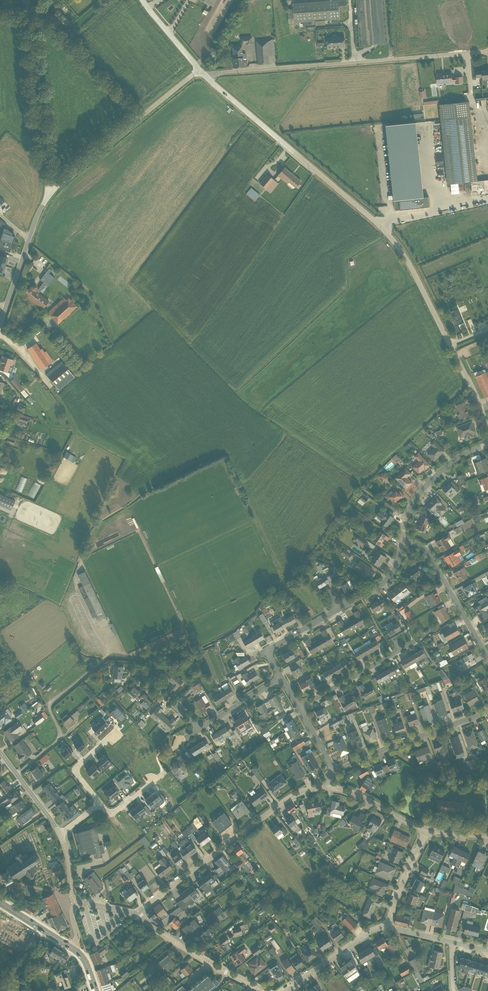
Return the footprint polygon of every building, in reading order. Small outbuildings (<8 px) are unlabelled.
[(348,11),(347,0),(293,4),(294,10),(288,11),(289,19),(294,19),(294,24),(340,21),(339,11),(348,11)] [(389,44),(386,0),(358,0),(357,0),(360,46),(389,44)] [(63,29),(69,22),(58,10),(51,17),(63,29)] [(253,65),(269,64),(268,36),(251,37),(253,65)] [(327,50),(345,49),(344,36),(326,37),(327,50)] [(232,67),(246,67),(246,53),(241,53),(240,43),(231,44),(232,67)] [(487,80),(487,70),(475,72),(475,78),(482,78),(482,80),(487,80)] [(436,83),(453,82),(452,73),(435,75),(436,83)] [(477,181),(470,102),(440,105),(448,184),(477,181)] [(415,121),(384,124),(393,210),(430,207),(429,196),(423,197),(415,121)] [(293,187),(300,179),(284,166),(277,174),(293,187)] [(261,184),(268,189),(275,180),(268,175),(261,184)] [(251,200),(257,193),(248,186),(243,193),(251,200)] [(0,240),(12,244),(15,236),(12,236),(12,234),(7,230),(4,228),(0,240)] [(0,240),(0,241),(0,248),(10,252),(12,244),(0,240)] [(51,269),(49,268),(39,279),(42,282),(36,290),(30,285),(23,295),(42,310),(49,302),(37,293),(45,283),(47,285),(53,277),(48,273),(51,269)] [(47,312),(58,324),(77,307),(68,297),(66,300),(64,297),(47,312)] [(458,307),(451,310),(457,324),(464,321),(458,307)] [(467,319),(464,320),(469,333),(472,332),(467,319)] [(44,342),(41,338),(27,349),(41,369),(52,361),(40,344),(44,342)] [(2,356),(0,363),(0,369),(7,371),(9,367),(11,368),(14,359),(2,356)] [(46,375),(58,389),(74,377),(61,362),(46,375)] [(487,396),(487,370),(475,376),(484,397),(487,396)] [(13,378),(9,381),(25,399),(29,395),(23,389),(24,388),(22,385),(21,386),(13,378)] [(456,404),(461,418),(469,416),(464,401),(456,404)] [(477,435),(472,421),(456,426),(461,441),(477,435)] [(4,436),(4,441),(7,442),(7,444),(14,444),(14,441),(12,441),(12,437),(4,436)] [(443,447),(435,439),(431,444),(434,447),(427,453),(435,461),(444,453),(444,450),(443,447)] [(401,446),(404,450),(410,446),(407,441),(401,446)] [(413,467),(419,474),(429,464),(418,453),(414,456),(419,461),(413,467)] [(487,470),(487,463),(486,458),(475,462),(479,473),(487,470)] [(379,467),(384,472),(391,465),(387,460),(379,467)] [(396,478),(406,488),(412,482),(407,477),(411,473),(406,468),(396,478)] [(377,474),(383,480),(387,476),(381,470),(377,474)] [(453,476),(456,483),(462,481),(459,473),(453,476)] [(448,479),(441,486),(451,495),(458,488),(448,479)] [(390,501),(394,505),(405,495),(400,490),(398,492),(396,490),(395,491),(393,488),(385,496),(390,502),(390,501)] [(359,496),(366,501),(369,497),(362,492),(359,496)] [(437,492),(425,503),(436,516),(449,505),(437,492)] [(10,510),(14,501),(0,494),(0,505),(10,510)] [(391,523),(390,522),(395,515),(390,511),(388,513),(382,509),(377,515),(383,519),(381,522),(389,527),(391,523)] [(361,511),(358,514),(365,519),(368,516),(361,511)] [(487,520),(487,516),(487,513),(479,516),(482,523),(487,520)] [(422,516),(417,528),(426,531),(430,519),(422,516)] [(449,529),(435,538),(443,551),(454,544),(451,538),(453,537),(449,529)] [(389,538),(380,531),(373,540),(382,546),(384,544),(383,542),(385,539),(387,540),(389,538)] [(359,535),(355,539),(362,545),(366,540),(359,535)] [(463,559),(459,552),(462,551),(459,547),(454,550),(446,555),(452,565),(463,559)] [(345,549),(342,553),(349,558),(351,554),(345,549)] [(379,566),(386,557),(376,550),(372,556),(371,555),(369,558),(379,566)] [(360,561),(355,569),(367,577),(372,569),(360,561)] [(455,569),(461,579),(470,575),(464,564),(455,569)] [(419,565),(407,574),(412,580),(422,573),(419,570),(422,568),(419,565)] [(106,617),(84,571),(77,574),(82,585),(78,587),(92,618),(95,617),(97,621),(106,617)] [(313,577),(319,588),(328,582),(324,575),(319,579),(316,575),(313,577)] [(341,586),(345,593),(354,588),(349,580),(341,586)] [(464,585),(469,594),(478,589),(473,580),(464,585)] [(402,583),(389,593),(397,603),(410,592),(402,583)] [(436,588),(424,595),(430,606),(442,599),(436,588)] [(473,606),(481,620),(487,616),(487,597),(473,606)] [(381,599),(371,605),(375,611),(385,605),(381,599)] [(269,607),(262,601),(256,609),(262,615),(269,607)] [(405,609),(401,602),(395,606),(399,613),(405,609)] [(434,610),(441,623),(452,617),(445,604),(434,610)] [(411,607),(405,610),(409,619),(416,615),(411,607)] [(356,618),(350,621),(355,629),(366,623),(358,610),(354,613),(356,618)] [(285,618),(281,620),(285,627),(294,622),(289,613),(284,616),(285,618)] [(270,623),(276,632),(285,627),(281,620),(279,617),(270,623)] [(336,623),(344,636),(355,629),(350,621),(344,625),(341,620),(336,623)] [(443,630),(448,639),(462,631),(456,622),(443,630)] [(397,623),(387,629),(391,636),(401,630),(397,623)] [(243,641),(247,648),(255,644),(251,637),(244,625),(240,627),(247,638),(243,641)] [(323,637),(317,640),(322,648),(333,642),(326,629),(321,632),(323,637)] [(225,635),(229,642),(236,638),(233,631),(225,635)] [(251,637),(255,644),(263,639),(259,632),(251,637)] [(441,642),(444,640),(440,632),(436,634),(441,642)] [(448,644),(454,655),(468,647),(462,636),(448,644)] [(304,642),(311,654),(322,648),(317,640),(312,643),(309,639),(304,642)] [(370,641),(364,644),(369,653),(380,647),(376,640),(371,643),(370,641)] [(369,653),(364,644),(354,650),(356,652),(355,653),(359,659),(369,653)] [(283,654),(287,662),(295,657),(290,650),(283,654)] [(423,650),(412,656),(417,665),(428,659),(423,650)] [(437,666),(445,663),(443,658),(440,660),(435,650),(430,652),(437,666)] [(473,650),(455,660),(461,670),(478,660),(473,650)] [(233,666),(236,671),(250,663),(245,656),(240,659),(238,657),(233,660),(235,664),(233,666)] [(412,656),(402,662),(407,671),(417,665),(412,656)] [(333,667),(337,673),(348,667),(344,661),(333,667)] [(396,665),(386,671),(390,679),(397,676),(396,673),(400,671),(396,665)] [(122,667),(113,666),(111,678),(114,678),(114,682),(121,683),(122,667)] [(337,673),(333,667),(322,673),(326,680),(337,673)] [(298,668),(291,671),(295,677),(301,673),(298,668)] [(440,668),(435,670),(439,679),(444,677),(440,668)] [(185,681),(175,671),(169,678),(178,688),(185,681)] [(242,675),(247,685),(259,678),(255,671),(248,675),(247,672),(242,675)] [(390,679),(386,671),(375,677),(378,683),(386,679),(388,683),(391,681),(390,679)] [(232,684),(236,682),(231,673),(227,675),(232,684)] [(486,675),(477,680),(485,695),(487,693),(487,678),(486,675)] [(434,682),(436,690),(439,689),(438,687),(446,685),(444,679),(434,682)] [(444,680),(451,691),(453,690),(447,679),(444,680)] [(309,680),(299,685),(303,691),(312,687),(309,680)] [(192,692),(199,689),(196,682),(189,686),(192,692)] [(220,692),(225,699),(233,694),(227,682),(218,688),(220,692)] [(429,683),(418,687),(420,691),(431,688),(429,683)] [(39,688),(42,693),(49,687),(46,684),(43,687),(41,686),(39,688)] [(363,684),(358,687),(365,699),(376,693),(371,685),(365,689),(363,684)] [(464,692),(469,702),(479,697),(474,686),(464,692)] [(137,701),(144,693),(140,690),(139,691),(134,687),(128,693),(137,701)] [(184,696),(191,693),(189,687),(181,690),(184,696)] [(412,689),(404,692),(407,700),(415,697),(412,689)] [(454,690),(447,694),(450,698),(456,694),(454,690)] [(225,699),(220,692),(212,697),(216,704),(225,699)] [(137,701),(147,709),(152,704),(146,698),(147,696),(144,693),(137,701)] [(204,693),(193,699),(201,712),(212,706),(204,693)] [(449,699),(453,710),(465,706),(461,695),(449,699)] [(275,696),(266,702),(273,713),(274,715),(283,710),(275,696)] [(343,696),(338,698),(345,711),(356,705),(351,697),(345,700),(343,696)] [(317,701),(319,706),(329,702),(327,697),(317,701)] [(448,713),(443,697),(435,699),(440,715),(448,713)] [(432,701),(421,705),(425,719),(436,716),(432,701)] [(21,702),(16,705),(21,712),(26,709),(21,702)] [(273,713),(266,702),(257,707),(261,714),(258,716),(261,721),(273,713)] [(159,724),(165,717),(160,713),(163,709),(158,706),(150,716),(159,724)] [(324,707),(315,712),(322,723),(325,721),(323,717),(328,714),(324,707)] [(2,722),(4,725),(13,718),(5,708),(0,712),(0,724),(2,722)] [(33,717),(38,724),(46,719),(46,718),(50,716),(45,709),(41,712),(41,711),(33,717)] [(77,709),(70,716),(68,713),(61,719),(68,728),(76,721),(73,718),(80,712),(77,709)] [(406,712),(410,726),(420,723),(416,709),(406,712)] [(385,712),(375,715),(382,736),(392,733),(385,712)] [(245,715),(239,718),(246,729),(251,725),(245,715)] [(341,722),(339,716),(328,720),(330,725),(341,722)] [(394,719),(398,732),(407,729),(403,716),(394,719)] [(165,717),(159,724),(168,731),(176,721),(172,718),(169,721),(165,717)] [(286,732),(295,727),(290,717),(283,721),(287,727),(284,728),(286,732)] [(246,729),(239,718),(234,721),(241,731),(246,729)] [(2,731),(10,742),(19,736),(16,732),(22,728),(17,721),(2,731)] [(374,724),(363,728),(368,744),(380,740),(374,724)] [(228,725),(220,731),(225,739),(234,734),(237,738),(240,736),(235,729),(232,731),(228,725)] [(253,726),(249,728),(256,740),(260,738),(253,726)] [(262,727),(258,730),(263,737),(267,734),(262,727)] [(301,736),(295,727),(286,732),(284,733),(288,739),(293,736),(295,739),(301,736)] [(477,733),(482,742),(481,743),(482,745),(486,743),(484,741),(487,738),(487,737),(483,729),(477,733)] [(356,730),(348,733),(355,749),(363,745),(356,730)] [(473,730),(464,733),(470,750),(478,747),(473,730)] [(211,736),(215,742),(219,740),(220,742),(225,739),(220,731),(211,736)] [(458,735),(449,738),(455,755),(464,752),(458,735)] [(342,736),(333,741),(340,756),(349,752),(342,736)] [(275,745),(272,738),(266,740),(268,747),(275,745)] [(196,745),(200,752),(210,746),(205,739),(196,745)] [(304,744),(302,739),(291,746),(294,751),(304,744)] [(17,756),(21,761),(31,753),(21,740),(13,746),(20,755),(17,756)] [(450,755),(444,740),(433,744),(435,748),(442,746),(439,751),(441,758),(450,755)] [(200,752),(196,745),(187,751),(191,757),(200,752)] [(61,754),(67,760),(72,755),(71,753),(73,751),(68,746),(61,754)] [(428,747),(414,751),(418,763),(432,759),(428,747)] [(214,751),(210,753),(214,764),(219,763),(214,751)] [(311,752),(301,758),(309,772),(319,767),(311,752)] [(176,758),(177,760),(172,763),(171,769),(175,774),(181,775),(186,772),(186,766),(183,761),(184,760),(181,754),(176,758)] [(394,759),(387,762),(388,764),(385,766),(387,771),(397,767),(394,759)] [(471,759),(463,760),(464,765),(459,766),(461,772),(477,769),(475,763),(472,764),(471,759)] [(432,762),(435,769),(444,766),(442,760),(436,762),(436,761),(432,762)] [(304,775),(296,761),(288,766),(296,780),(304,775)] [(89,770),(87,772),(94,780),(104,771),(99,766),(97,768),(93,764),(88,769),(89,770)] [(381,764),(374,767),(377,775),(387,771),(385,766),(382,767),(381,764)] [(248,776),(251,781),(259,776),(252,766),(248,769),(251,774),(248,776)] [(36,767),(30,771),(36,780),(45,773),(42,769),(39,770),(36,767)] [(366,768),(358,772),(361,779),(369,774),(366,768)] [(112,779),(116,784),(120,789),(122,787),(124,790),(133,782),(126,774),(118,781),(114,777),(112,779)] [(267,784),(273,793),(286,783),(280,774),(267,784)] [(373,781),(369,777),(365,781),(369,785),(373,781)] [(11,789),(9,786),(7,787),(3,781),(0,784),(0,797),(11,789)] [(47,795),(55,789),(49,782),(42,788),(47,795)] [(359,789),(363,792),(369,785),(364,782),(359,789)] [(104,794),(109,800),(119,792),(118,791),(120,789),(116,784),(104,794)] [(47,795),(53,802),(60,797),(55,789),(47,795)] [(248,798),(254,806),(267,796),(262,789),(248,798)] [(18,797),(13,791),(0,801),(0,806),(8,800),(10,803),(18,797)] [(15,812),(24,806),(20,800),(8,809),(12,815),(10,816),(11,819),(17,815),(15,812)] [(230,809),(237,819),(245,814),(245,815),(249,812),(241,800),(237,803),(237,804),(230,809)] [(436,800),(436,808),(463,811),(464,802),(436,800)] [(61,813),(68,808),(63,801),(56,806),(61,813)] [(339,803),(332,801),(330,808),(327,807),(326,815),(341,818),(341,815),(343,815),(345,807),(339,806),(339,803)] [(317,802),(305,804),(307,814),(319,812),(317,802)] [(292,803),(285,808),(291,815),(297,824),(300,822),(295,815),(297,814),(296,811),(295,810),(296,809),(292,803)] [(34,813),(30,807),(16,819),(22,827),(32,819),(30,816),(34,813)] [(74,814),(68,808),(61,813),(67,820),(74,814)] [(351,828),(358,832),(366,816),(360,813),(357,818),(353,816),(349,824),(352,825),(351,828)] [(285,819),(295,833),(301,829),(297,824),(291,815),(285,819)] [(368,825),(366,829),(374,833),(378,826),(379,827),(382,821),(373,816),(369,825),(368,825)] [(217,828),(220,833),(231,826),(225,818),(215,825),(212,822),(210,824),(214,830),(217,828)] [(179,830),(183,836),(190,830),(188,828),(191,826),(187,821),(180,826),(182,828),(179,830)] [(46,830),(43,824),(36,827),(39,834),(46,830)] [(277,825),(271,830),(278,839),(287,833),(282,827),(280,829),(277,825)] [(84,831),(82,832),(73,834),(75,839),(80,858),(95,854),(97,859),(101,858),(100,854),(104,853),(102,846),(98,847),(97,843),(100,843),(96,828),(89,830),(84,831)] [(196,838),(201,845),(210,839),(202,829),(197,833),(199,835),(196,838)] [(401,833),(395,830),(391,839),(406,846),(410,838),(400,834),(401,833)] [(307,832),(303,834),(310,842),(313,839),(307,832)] [(326,836),(321,840),(326,848),(331,845),(326,836)] [(144,837),(140,841),(145,848),(149,844),(144,837)] [(293,837),(290,839),(293,844),(290,846),(291,849),(298,845),(293,837)] [(186,839),(181,842),(191,855),(196,851),(186,839)] [(179,852),(185,860),(191,855),(181,842),(179,845),(182,849),(179,852)] [(388,844),(382,857),(397,863),(403,851),(388,844)] [(233,849),(246,866),(243,868),(247,873),(253,869),(246,859),(248,857),(244,851),(242,852),(237,845),(233,849)] [(434,847),(429,857),(440,862),(445,852),(434,847)] [(454,865),(461,850),(454,847),(450,855),(454,857),(451,864),(454,865)] [(461,850),(454,865),(458,867),(461,861),(466,863),(470,854),(461,850)] [(486,853),(479,850),(473,865),(481,869),(484,863),(482,862),(486,853)] [(15,857),(17,861),(7,868),(8,870),(7,870),(6,870),(6,871),(1,874),(2,875),(1,875),(1,876),(2,876),(5,881),(4,881),(5,882),(6,883),(8,881),(9,883),(25,873),(28,878),(31,879),(34,877),(34,874),(33,873),(37,870),(33,865),(38,862),(39,858),(37,855),(33,855),(29,858),(27,854),(23,856),(21,853),(15,857)] [(177,865),(182,861),(177,854),(172,858),(177,865)] [(231,867),(223,855),(219,858),(231,874),(238,869),(235,864),(231,867)] [(154,871),(160,879),(172,870),(163,858),(157,862),(160,866),(154,871)] [(231,874),(219,858),(214,862),(219,869),(222,867),(226,872),(223,875),(225,878),(231,874)] [(50,876),(64,872),(63,867),(59,868),(59,867),(61,866),(60,863),(58,864),(57,860),(49,863),(50,869),(49,867),(48,868),(49,869),(48,869),(50,876)] [(380,860),(374,874),(390,881),(396,867),(380,860)] [(438,867),(445,871),(448,867),(441,863),(438,867)] [(422,868),(420,873),(427,876),(429,871),(422,868)] [(132,879),(125,870),(122,872),(129,881),(132,879)] [(95,871),(84,879),(95,894),(106,886),(95,871)] [(212,876),(209,872),(203,877),(212,889),(218,884),(214,880),(217,878),(215,874),(212,876)] [(148,887),(139,875),(136,877),(140,882),(136,884),(142,891),(148,887)] [(457,881),(459,877),(453,875),(447,889),(451,891),(449,895),(466,902),(471,891),(460,886),(462,883),(457,881)] [(416,876),(411,888),(420,892),(426,880),(416,876)] [(212,889),(203,877),(194,883),(198,887),(203,895),(212,889)] [(382,897),(385,889),(388,889),(389,884),(387,883),(372,877),(366,891),(382,897)] [(203,895),(198,887),(194,890),(191,886),(187,889),(195,901),(203,895)] [(122,895),(128,903),(137,896),(131,888),(122,895)] [(195,901),(187,889),(179,895),(182,900),(178,903),(183,910),(195,901)] [(44,904),(55,898),(53,893),(38,901),(32,902),(33,904),(31,905),(35,909),(40,905),(40,904),(43,902),(44,904)] [(415,905),(417,897),(409,894),(407,901),(415,905)] [(382,901),(377,899),(375,898),(373,898),(367,896),(360,915),(370,918),(375,905),(379,907),(382,901)] [(57,903),(55,898),(44,904),(46,909),(48,907),(57,903)] [(27,903),(23,909),(30,914),(35,909),(31,905),(27,903)] [(48,907),(50,912),(59,908),(57,903),(48,907)] [(153,909),(146,914),(151,921),(158,916),(160,919),(167,913),(160,903),(153,909)] [(210,914),(217,924),(226,917),(219,907),(210,914)] [(424,907),(421,923),(432,925),(435,913),(435,910),(424,907)] [(62,912),(59,908),(50,912),(52,917),(55,916),(62,912)] [(452,908),(447,928),(458,931),(463,911),(452,908)] [(61,929),(68,926),(62,912),(55,916),(57,922),(61,929)] [(346,913),(339,920),(351,930),(357,923),(346,913)] [(396,913),(395,922),(407,925),(409,916),(396,913)] [(442,927),(445,915),(435,913),(432,925),(442,927)] [(311,924),(308,927),(315,933),(320,927),(317,925),(321,922),(313,915),(308,921),(311,924)] [(57,922),(55,916),(52,917),(48,919),(51,925),(57,922)] [(169,923),(174,929),(180,922),(175,917),(169,923)] [(181,929),(186,935),(199,926),(194,919),(181,929)] [(467,920),(464,933),(479,936),(481,926),(472,924),(473,921),(467,920)] [(57,922),(51,925),(51,926),(58,931),(61,929),(57,922)] [(270,923),(265,927),(269,931),(271,929),(273,931),(276,929),(270,923)] [(329,930),(337,941),(344,936),(335,923),(331,926),(333,928),(329,930)] [(233,930),(235,935),(242,933),(241,931),(248,929),(246,924),(236,927),(237,928),(233,930)] [(203,939),(205,942),(211,938),(209,936),(211,934),(207,929),(200,935),(200,936),(195,940),(198,943),(203,939)] [(317,942),(323,950),(331,945),(324,934),(321,936),(323,938),(317,942)] [(230,942),(225,936),(214,945),(221,954),(227,949),(225,946),(230,942)] [(268,939),(274,949),(278,947),(271,937),(268,939)] [(375,942),(381,950),(387,947),(390,953),(395,950),(391,943),(388,945),(383,937),(375,942)] [(97,950),(96,950),(100,955),(106,951),(104,949),(111,944),(109,942),(97,950)] [(244,944),(238,949),(237,948),(230,954),(238,964),(245,958),(241,953),(247,949),(244,944)] [(46,951),(56,957),(60,950),(54,946),(46,951)] [(249,950),(252,954),(257,950),(254,946),(249,950)] [(376,956),(371,947),(365,950),(373,965),(375,963),(372,958),(376,956)] [(302,954),(308,962),(317,955),(311,948),(302,954)] [(64,963),(68,955),(60,950),(56,957),(64,963)] [(94,964),(101,960),(96,950),(89,954),(94,964)] [(358,954),(363,963),(367,961),(370,966),(373,965),(365,950),(358,954)] [(287,956),(296,968),(304,963),(294,951),(287,956)] [(428,966),(440,969),(444,953),(433,951),(433,955),(431,954),(428,966)] [(417,954),(408,960),(415,971),(424,965),(417,954)] [(176,966),(167,955),(154,966),(161,973),(165,969),(168,972),(176,966)] [(248,967),(254,974),(266,965),(260,957),(257,959),(256,958),(249,963),(250,965),(248,967)] [(469,970),(472,961),(463,958),(461,966),(461,971),(468,973),(469,970)] [(289,973),(294,969),(286,959),(282,962),(289,973)] [(341,968),(350,981),(360,974),(351,960),(341,968)] [(476,974),(479,963),(472,961),(469,970),(472,971),(471,973),(476,974)] [(396,968),(400,975),(409,970),(405,963),(396,968)] [(484,975),(487,965),(479,963),(476,974),(480,975),(480,974),(484,975)] [(94,969),(98,985),(108,981),(107,979),(110,978),(109,972),(114,971),(112,964),(94,969)] [(180,970),(185,976),(192,971),(188,964),(180,970)] [(273,974),(279,981),(284,977),(279,971),(280,970),(277,965),(270,970),(273,974)] [(148,977),(154,969),(150,966),(144,974),(148,977)] [(365,976),(369,974),(365,966),(361,968),(365,976)] [(117,972),(121,977),(127,972),(124,967),(117,972)] [(254,980),(261,976),(258,972),(252,976),(254,980)] [(62,989),(71,986),(68,974),(59,977),(62,989)] [(219,983),(212,975),(209,978),(207,975),(188,990),(209,990),(219,983)] [(108,981),(98,985),(100,990),(110,990),(115,989),(113,983),(109,985),(108,981)]
